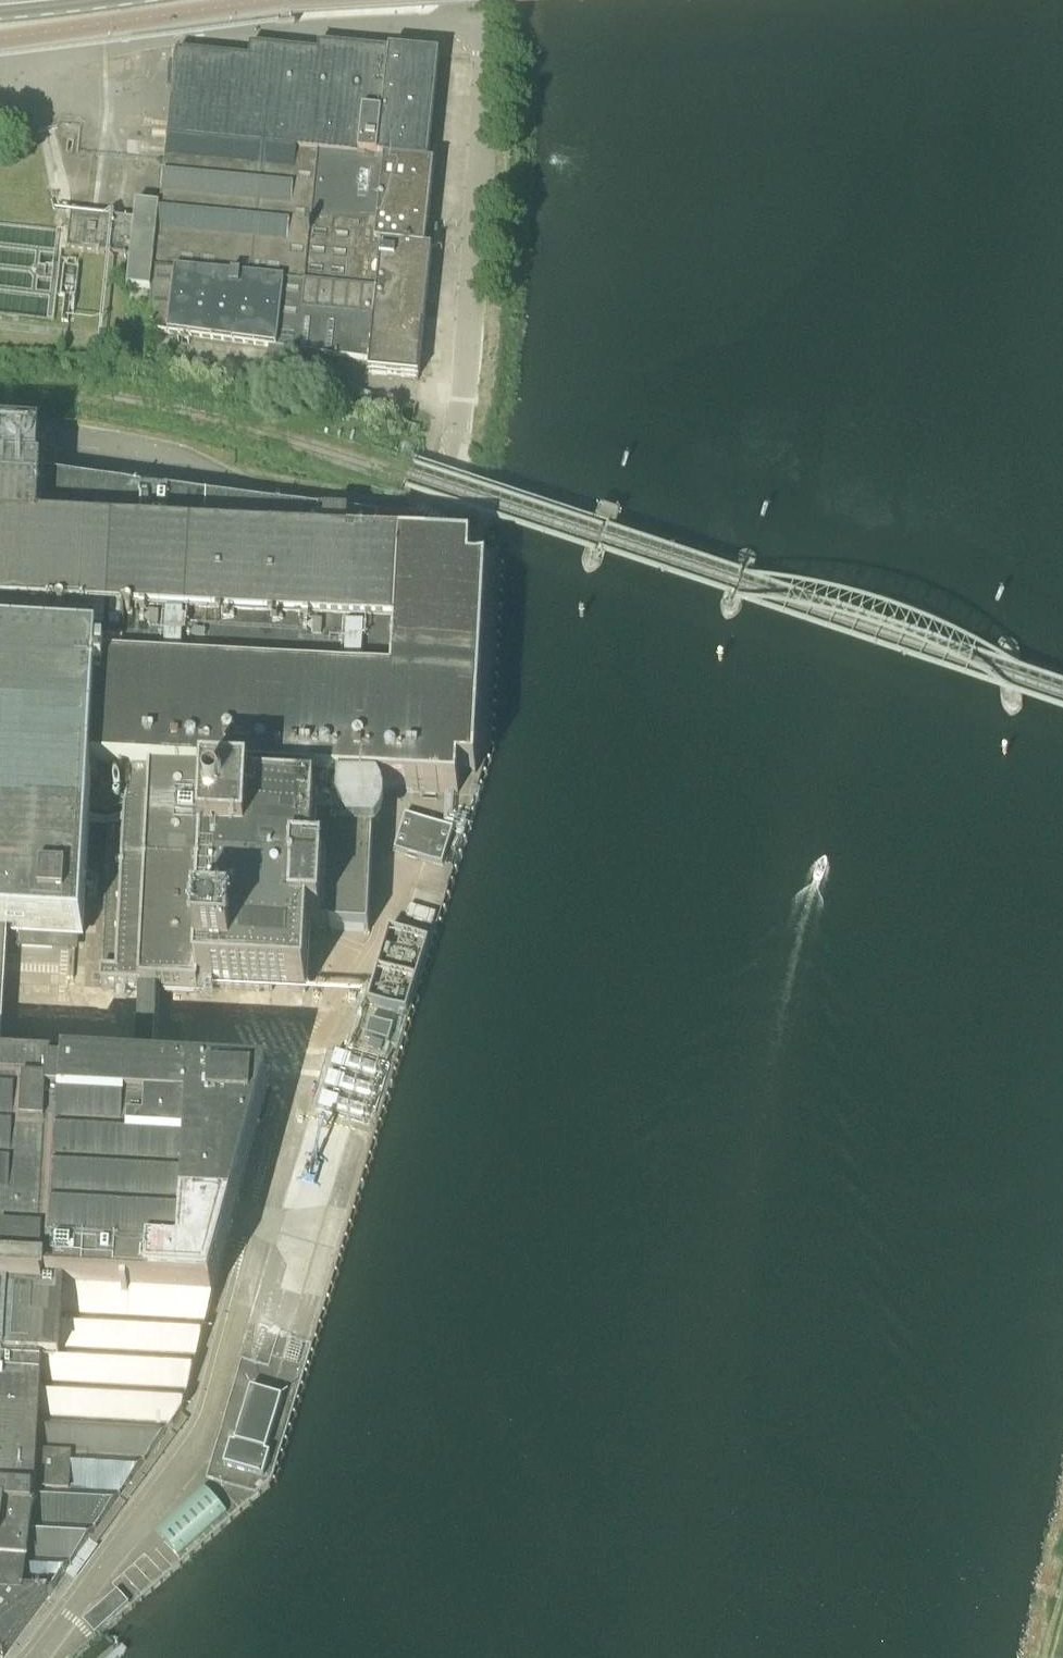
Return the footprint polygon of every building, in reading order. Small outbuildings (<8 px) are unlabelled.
[(72,213),(67,250),(131,258),(128,288),(152,290),(148,332),(270,348),(370,363),(369,374),(419,379),(432,251),(426,251),(428,227),(435,166),(428,166),(440,57),(319,45),(318,53),(251,47),(249,59),(177,52),(160,206),(136,204),(135,220),(72,213)] [(472,777),(487,578),(470,577),(472,556),(378,549),(380,525),(42,478),(44,442),(0,440),(0,933),(11,934),(82,938),(89,811),(126,813),(125,835),(110,834),(102,989),(142,991),(161,992),(199,994),(199,988),(306,993),(310,931),(369,934),(372,790),(454,797),(456,776),(472,777)] [(395,851),(443,866),(454,830),(407,816),(395,851)] [(368,1003),(408,1015),(429,942),(390,930),(368,1003)] [(0,933),(0,1071),(4,1071),(11,934),(0,933)] [(161,992),(142,991),(138,1080),(157,1081),(161,992)] [(182,1413),(269,1089),(157,1081),(138,1080),(4,1071),(0,1071),(0,1657),(3,1657),(182,1413)] [(271,1455),(267,1454),(283,1399),(251,1389),(234,1444),(230,1443),(223,1466),(264,1478),(271,1455)] [(98,1632),(132,1603),(120,1589),(87,1618),(98,1632)]
